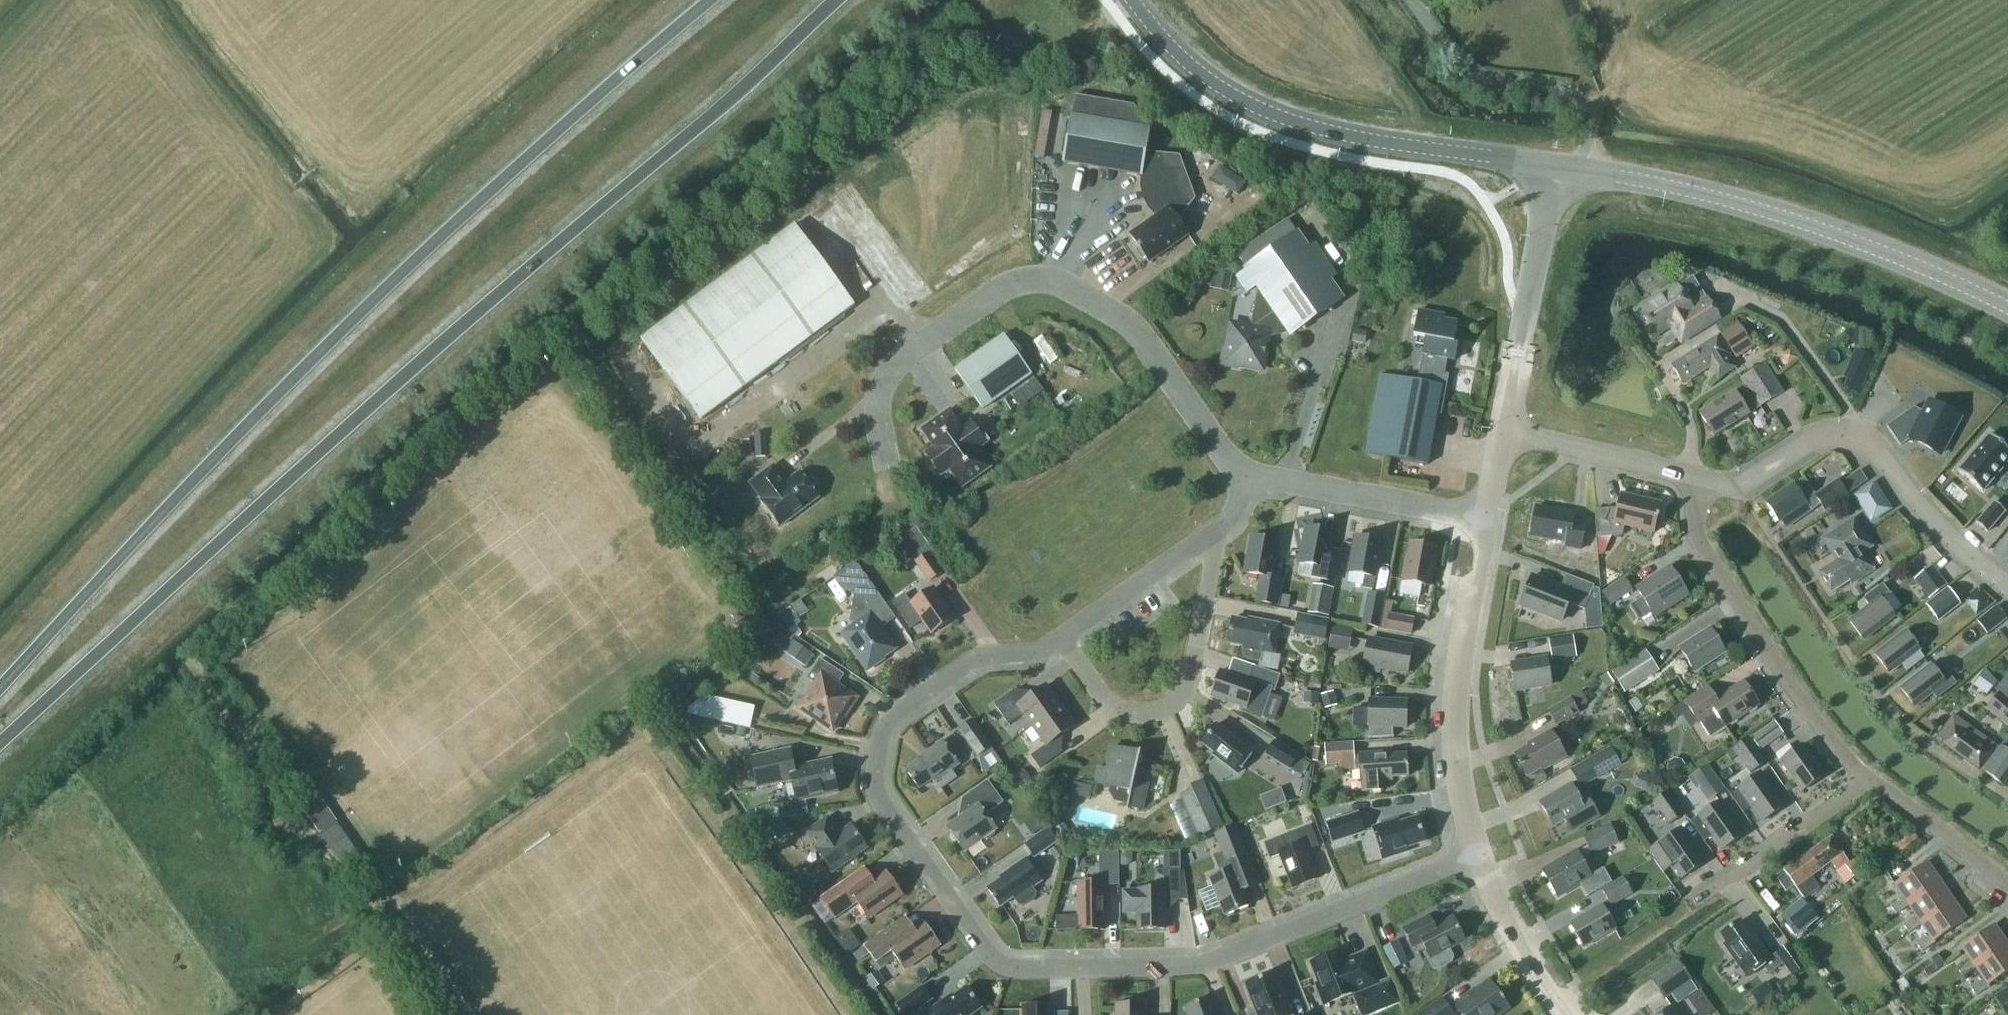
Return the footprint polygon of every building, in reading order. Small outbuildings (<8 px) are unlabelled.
[(1195,198),(1180,155),(1146,152),(1150,129),(1149,129),(1134,105),(1075,95),(1072,115),(1070,115),(1062,162),(1141,176),(1141,187),(1143,199),(1148,209),(1156,216),(1169,207),(1178,220),(1195,198)] [(1188,235),(1178,220),(1169,207),(1156,216),(1130,235),(1149,262),(1188,235)] [(1235,254),(1244,268),(1243,268),(1274,313),(1251,328),(1230,325),(1226,349),(1223,348),(1220,365),(1237,367),(1237,365),(1261,369),(1266,339),(1285,328),(1288,335),(1342,298),(1297,232),(1295,233),(1286,219),(1235,254)] [(641,339),(701,420),(855,305),(795,224),(641,339)] [(1215,268),(1213,279),(1230,283),(1232,272),(1215,268)] [(1677,286),(1635,312),(1651,337),(1671,325),(1682,341),(1719,318),(1708,300),(1692,310),(1677,286)] [(1365,454),(1425,465),(1437,403),(1441,403),(1447,375),(1443,374),(1446,359),(1454,361),(1457,345),(1453,344),(1457,322),(1435,318),(1436,314),(1418,310),(1412,336),(1424,339),(1421,355),(1416,382),(1379,375),(1365,454)] [(1720,336),(1732,353),(1750,342),(1738,324),(1720,336)] [(1354,329),(1352,341),(1364,344),(1366,332),(1354,329)] [(955,370),(983,409),(1032,374),(1004,335),(955,370)] [(1671,366),(1683,384),(1711,367),(1718,379),(1735,368),(1728,356),(1729,355),(1718,336),(1671,366)] [(1790,348),(1780,355),(1787,365),(1797,358),(1790,348)] [(1854,350),(1842,377),(1863,386),(1874,358),(1854,350)] [(1760,406),(1782,393),(1765,366),(1742,379),(1746,386),(1735,392),(1700,413),(1714,436),(1749,414),(1760,407),(1760,406)] [(1020,390),(1011,396),(1019,407),(1028,401),(1020,390)] [(1009,398),(1000,404),(1006,414),(1015,408),(1009,398)] [(1896,420),(1886,427),(1900,446),(1911,439),(1941,454),(1960,418),(1956,416),(1958,413),(1945,407),(1944,410),(1928,401),(1922,412),(1913,407),(1901,416),(1903,418),(1898,421),(1896,420)] [(949,410),(922,430),(934,448),(926,454),(941,475),(949,469),(962,487),(990,467),(977,449),(986,443),(971,422),(962,428),(949,410)] [(764,433),(754,433),(754,444),(764,444),(764,433)] [(1990,435),(1958,471),(1982,492),(2007,463),(2007,450),(1990,435)] [(749,484),(780,526),(819,498),(800,472),(781,486),(768,469),(749,484)] [(1794,483),(1766,503),(1780,523),(1782,521),(1787,528),(1821,504),(1825,511),(1848,495),(1837,481),(1816,496),(1804,478),(1795,485),(1794,483)] [(1885,499),(1874,482),(1854,495),(1865,512),(1885,499)] [(1621,494),(1618,508),(1595,510),(1597,537),(1622,535),(1625,526),(1654,533),(1660,503),(1621,494)] [(2005,511),(1995,502),(1976,523),(1987,532),(2005,511)] [(1564,546),(1581,549),(1586,523),(1573,520),(1575,514),(1536,507),(1531,535),(1565,542),(1564,546)] [(1836,561),(1818,573),(1831,593),(1849,581),(1851,585),(1874,570),(1858,544),(1867,538),(1854,518),(1830,534),(1838,547),(1831,552),(1836,561)] [(1300,563),(1315,566),(1313,578),(1323,580),(1325,567),(1326,568),(1332,532),(1306,527),(1300,563)] [(1260,575),(1258,588),(1268,590),(1265,604),(1278,607),(1283,581),(1270,578),(1271,577),(1278,542),(1252,537),(1245,572),(1260,575)] [(1349,572),(1365,575),(1362,587),(1372,589),(1375,577),(1382,542),(1356,537),(1349,572)] [(1403,581),(1430,586),(1437,548),(1410,543),(1403,581)] [(943,573),(929,552),(915,562),(929,583),(943,573)] [(855,562),(834,576),(837,581),(858,566),(855,562)] [(842,634),(858,657),(860,656),(869,669),(883,660),(881,658),(894,649),(870,615),(871,609),(882,602),(858,566),(837,581),(845,592),(849,589),(861,605),(852,611),(850,621),(854,626),(842,634)] [(1655,617),(1689,596),(1670,566),(1636,588),(1642,598),(1630,606),(1639,620),(1651,612),(1655,617)] [(1914,580),(1928,599),(1947,586),(1933,567),(1914,580)] [(1568,603),(1584,609),(1593,587),(1594,585),(1566,575),(1561,588),(1532,576),(1521,605),(1561,621),(1568,603)] [(1601,593),(1609,606),(1633,591),(1624,578),(1601,593)] [(1849,621),(1864,640),(1894,617),(1881,599),(1890,593),(1883,584),(1863,599),(1869,606),(1849,621)] [(1312,586),(1307,613),(1329,617),(1333,590),(1312,586)] [(1593,587),(1584,609),(1601,608),(1600,589),(1593,587)] [(910,628),(922,621),(931,634),(954,618),(934,588),(911,603),(905,594),(892,602),(910,628)] [(1960,605),(1947,588),(1925,605),(1938,622),(1960,605)] [(1361,625),(1379,629),(1386,596),(1367,593),(1361,625)] [(1987,634),(2006,619),(1996,606),(1977,621),(1987,634)] [(792,612),(782,618),(789,629),(796,625),(798,623),(792,612)] [(1293,635),(1325,641),(1329,620),(1297,614),(1293,635)] [(1388,614),(1385,631),(1412,636),(1415,619),(1388,614)] [(1244,646),(1242,654),(1244,658),(1247,661),(1260,664),(1262,652),(1273,654),(1279,625),(1249,619),(1248,621),(1232,618),(1228,643),(1244,646)] [(789,629),(788,629),(790,632),(798,637),(801,633),(796,625),(789,629)] [(1349,652),(1353,629),(1332,625),(1328,648),(1349,652)] [(1680,649),(1694,671),(1725,652),(1710,629),(1680,649)] [(1920,650),(1905,631),(1875,655),(1889,674),(1902,664),(1907,671),(1924,658),(1919,651),(1920,650)] [(780,651),(805,668),(813,656),(782,635),(776,639),(773,641),(772,643),(781,649),(780,651)] [(1549,641),(1553,661),(1576,657),(1573,636),(1549,641)] [(1380,668),(1407,673),(1412,647),(1369,639),(1363,669),(1379,672),(1380,668)] [(1610,672),(1624,693),(1659,671),(1645,650),(1610,672)] [(1515,690),(1551,685),(1547,658),(1511,664),(1515,690)] [(800,709),(833,731),(847,709),(850,710),(857,699),(837,685),(843,675),(820,659),(807,678),(816,684),(800,709)] [(1935,702),(1956,686),(1943,669),(1937,673),(1931,665),(1900,688),(1915,707),(1930,695),(1935,702)] [(1280,675),(1254,666),(1248,681),(1220,671),(1212,696),(1245,708),(1243,711),(1260,717),(1270,690),(1274,691),(1280,675)] [(1607,673),(1599,679),(1606,688),(1613,683),(1607,673)] [(1686,701),(1699,722),(1709,737),(1759,705),(1744,681),(1716,699),(1708,687),(1686,701)] [(994,705),(1008,725),(1023,714),(1031,726),(1061,705),(1046,685),(1025,700),(1017,689),(994,705)] [(1304,692),(1303,704),(1318,705),(1319,693),(1304,692)] [(1333,692),(1321,695),(1325,709),(1337,706),(1333,692)] [(2007,725),(2007,699),(2000,692),(1987,708),(2007,725)] [(689,709),(683,714),(716,721),(716,720),(728,722),(733,701),(720,698),(720,701),(704,697),(689,709)] [(1406,727),(1407,700),(1369,699),(1368,726),(1370,726),(1370,735),(1367,735),(1367,736),(1393,737),(1393,727),(1406,727)] [(1549,711),(1557,725),(1578,713),(1570,699),(1549,711)] [(1075,725),(1061,705),(1031,726),(1045,746),(1031,756),(1039,768),(1062,752),(1054,740),(1075,725)] [(1942,743),(1979,770),(1996,745),(1953,715),(1937,738),(1943,742),(1942,743)] [(960,730),(978,756),(991,747),(973,721),(960,730)] [(1752,738),(1760,750),(1783,733),(1775,722),(1752,738)] [(1212,756),(1236,774),(1255,750),(1231,732),(1229,734),(1216,724),(1201,744),(1214,753),(1212,756)] [(1542,770),(1566,757),(1551,731),(1528,744),(1529,746),(1515,754),(1527,776),(1532,773),(1541,768),(1542,770)] [(2003,785),(2007,779),(2007,737),(1984,771),(2003,785)] [(1767,763),(1748,738),(1732,749),(1737,756),(1750,775),(1767,763)] [(1264,756),(1290,772),(1300,756),(1275,740),(1264,756)] [(928,755),(907,770),(919,788),(932,779),(934,782),(959,764),(943,741),(926,753),(928,755)] [(1325,744),(1326,765),(1340,764),(1339,744),(1325,744)] [(1780,761),(1802,791),(1825,775),(1803,745),(1780,761)] [(1570,770),(1581,789),(1622,765),(1611,746),(1570,770)] [(1110,792),(1116,800),(1128,803),(1127,808),(1128,809),(1128,806),(1142,810),(1150,772),(1137,769),(1141,752),(1139,751),(1139,754),(1111,747),(1106,770),(1100,768),(1100,767),(1099,767),(1095,783),(1112,786),(1110,792)] [(1731,748),(1724,753),(1730,761),(1737,756),(1732,749),(1731,748)] [(792,781),(797,802),(838,793),(831,759),(794,767),(790,749),(751,758),(757,788),(792,781)] [(1390,752),(1354,754),(1355,770),(1360,770),(1361,782),(1362,782),(1363,792),(1383,790),(1383,781),(1391,780),(1391,778),(1408,777),(1407,754),(1390,755),(1390,752)] [(1668,762),(1667,769),(1673,778),(1687,769),(1681,760),(1674,758),(1668,762)] [(1707,765),(1690,777),(1708,802),(1725,790),(1707,765)] [(1023,768),(1014,775),(1022,787),(1031,780),(1023,768)] [(1541,768),(1532,773),(1537,782),(1546,777),(1542,770),(1541,768)] [(1752,807),(1762,822),(1784,806),(1760,773),(1739,788),(1739,789),(1730,795),(1743,813),(1752,807)] [(994,829),(995,828),(986,815),(1003,802),(987,780),(961,799),(971,812),(948,829),(963,850),(982,837),(983,839),(988,840),(994,835),(995,831),(994,829)] [(1222,826),(1202,782),(1191,787),(1192,790),(1181,796),(1199,836),(1222,826)] [(1540,802),(1554,826),(1568,818),(1575,831),(1599,817),(1589,799),(1582,803),(1571,784),(1540,802)] [(1684,815),(1667,791),(1652,802),(1669,826),(1684,815)] [(1744,834),(1720,801),(1691,822),(1704,841),(1712,836),(1722,850),(1744,834)] [(1325,823),(1332,844),(1366,833),(1358,812),(1325,823)] [(339,824),(359,852),(369,845),(349,817),(339,824)] [(816,850),(832,873),(867,848),(851,825),(839,834),(828,818),(806,833),(817,849),(816,850)] [(1373,828),(1383,860),(1408,852),(1407,848),(1426,842),(1418,818),(1399,824),(1398,820),(1373,828)] [(1061,821),(1052,827),(1061,839),(1070,833),(1061,821)] [(359,855),(336,822),(319,833),(343,866),(359,855)] [(771,830),(779,842),(791,833),(783,822),(771,830)] [(1318,846),(1310,825),(1264,844),(1270,859),(1280,855),(1293,889),(1318,879),(1307,850),(1318,846)] [(1584,836),(1592,854),(1618,843),(1610,825),(1584,836)] [(1023,844),(1034,859),(1058,842),(1048,827),(1023,844)] [(1223,873),(1210,878),(1224,915),(1251,905),(1245,891),(1259,885),(1236,827),(1215,834),(1223,853),(1215,856),(1220,867),(1221,867),(1223,873)] [(1672,863),(1683,877),(1704,862),(1681,829),(1650,850),(1663,870),(1672,863)] [(1851,862),(1831,835),(1776,876),(1787,891),(1795,885),(1797,886),(1805,898),(1821,886),(1813,875),(1835,858),(1843,869),(1837,873),(1846,885),(1864,871),(1855,860),(1851,862)] [(1059,846),(1050,852),(1055,860),(1065,854),(1059,846)] [(1890,846),(1878,856),(1885,865),(1897,855),(1890,846)] [(1542,871),(1558,897),(1592,877),(1576,851),(1542,871)] [(1103,853),(1104,879),(1119,879),(1119,866),(1119,853),(1119,852),(1103,853)] [(1132,853),(1119,853),(1119,866),(1127,866),(1132,861),(1132,853)] [(1000,907),(1011,899),(1018,908),(1024,908),(1034,901),(1036,895),(1032,889),(1041,882),(1025,859),(999,877),(1001,879),(988,888),(1000,907)] [(1942,883),(1927,862),(1894,884),(1903,897),(1891,906),(1896,914),(1909,906),(1942,883)] [(835,918),(857,903),(868,918),(902,895),(886,872),(873,881),(864,868),(821,898),(835,918)] [(1124,912),(1138,912),(1138,929),(1165,929),(1165,900),(1181,900),(1180,870),(1164,870),(1164,890),(1138,890),(1138,891),(1124,891),(1124,912)] [(1601,890),(1611,907),(1633,895),(1623,877),(1601,890)] [(1080,914),(1080,930),(1105,929),(1104,913),(1107,913),(1106,883),(1078,883),(1078,914),(1080,914)] [(1955,902),(1942,883),(1909,906),(1916,916),(1904,925),(1909,933),(1922,924),(1955,902)] [(1922,924),(1929,935),(1917,943),(1922,951),(1936,942),(1935,940),(1966,918),(1955,902),(1922,924)] [(1790,917),(1799,928),(1817,914),(1809,903),(1790,917)] [(1570,923),(1584,947),(1616,929),(1601,905),(1570,923)] [(1413,948),(1422,943),(1434,966),(1438,967),(1450,960),(1451,957),(1447,950),(1465,940),(1453,917),(1428,930),(1422,919),(1403,929),(1413,948)] [(905,918),(865,946),(870,954),(876,963),(892,952),(905,970),(940,946),(924,922),(913,929),(905,918)] [(1741,921),(1721,936),(1727,945),(1725,946),(1748,978),(1765,966),(1770,974),(1785,964),(1795,977),(1808,968),(1791,945),(1772,959),(1749,928),(1747,930),(1741,921)] [(1995,924),(1962,946),(1971,960),(1958,968),(1964,976),(1976,968),(2007,946),(2007,944),(1995,924)] [(1385,948),(1391,961),(1405,955),(1400,942),(1385,948)] [(865,946),(852,954),(857,962),(870,954),(865,946)] [(1984,978),(1971,987),(1976,995),(1990,986),(1989,984),(2007,972),(2007,946),(1976,968),(1984,978)] [(1318,983),(1316,984),(1324,1005),(1356,992),(1365,1014),(1398,1003),(1389,980),(1378,984),(1366,952),(1344,961),(1340,951),(1311,963),(1318,983)] [(1937,953),(1920,964),(1927,974),(1943,963),(1937,953)] [(1897,974),(1904,969),(1897,959),(1890,964),(1897,974)] [(1652,982),(1665,1002),(1692,984),(1678,964),(1652,982)] [(1258,1014),(1292,1014),(1275,973),(1246,984),(1258,1014)] [(1788,975),(1776,983),(1780,989),(1792,980),(1788,975)] [(1903,978),(1895,983),(1903,997),(1912,991),(1903,978)] [(1455,1005),(1449,1009),(1442,1000),(1420,1014),(1455,1014),(1460,1012),(1462,1014),(1496,1014),(1508,1007),(1490,982),(1469,997),(1468,995),(1455,1005)] [(902,1014),(913,1014),(933,1001),(922,986),(895,1005),(902,1014)] [(952,995),(928,1012),(931,1014),(972,1014),(981,1008),(967,987),(953,997),(952,995)] [(1405,990),(1402,1001),(1419,1004),(1421,993),(1405,990)] [(1216,1009),(1214,1010),(1210,998),(1185,1008),(1188,1014),(1219,1014),(1216,1009)] [(1116,1014),(1144,1014),(1144,1005),(1116,1005),(1116,1014)] [(1024,1014),(1051,1014),(1050,1006),(1024,1007),(1024,1014)]
